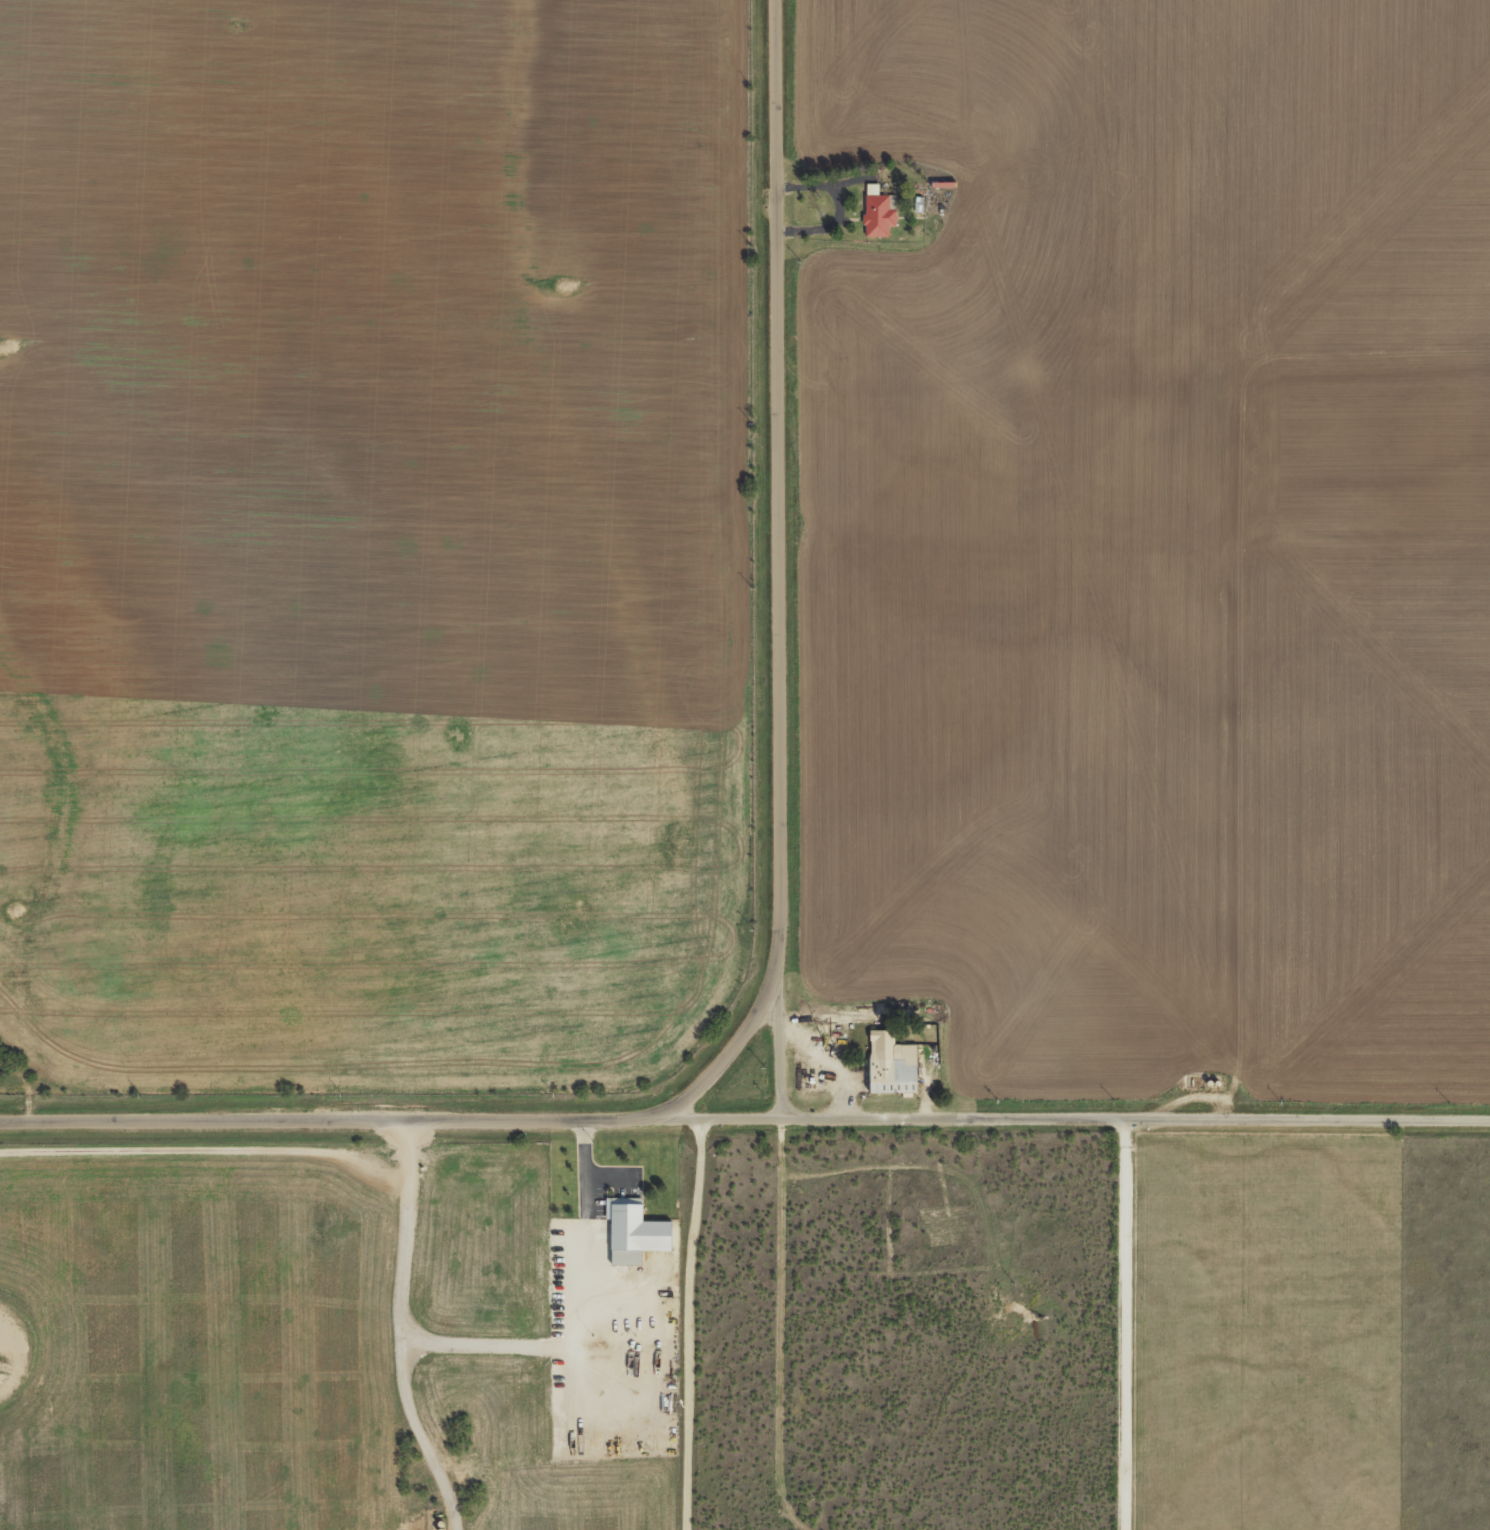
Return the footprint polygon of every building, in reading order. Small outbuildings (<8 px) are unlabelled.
[(896,195),(879,195),(879,184),(866,184),(865,236),(890,236),(890,224),(896,224),(896,195)] [(871,1093),(918,1092),(916,1044),(894,1045),(894,1030),(869,1030),(871,1093)] [(642,1221),(642,1204),(612,1204),(612,1265),(643,1265),(643,1251),(672,1251),(672,1221),(642,1221)]
